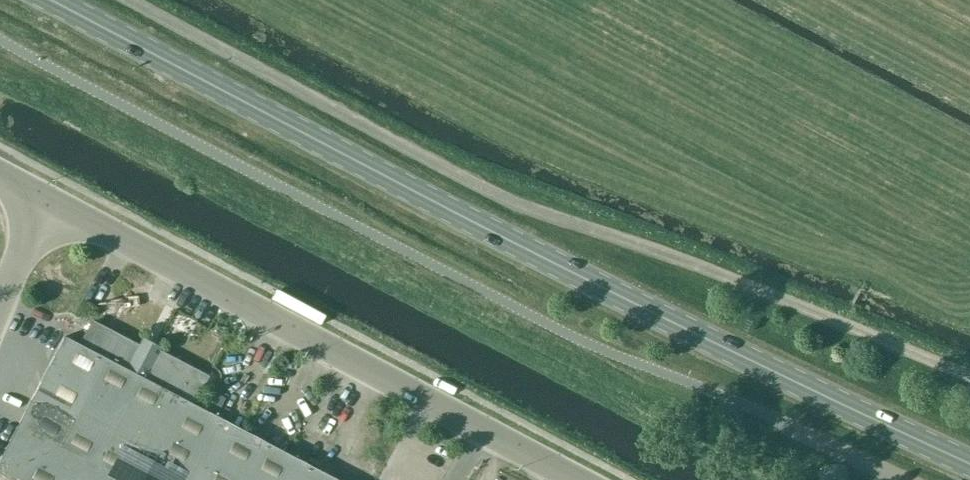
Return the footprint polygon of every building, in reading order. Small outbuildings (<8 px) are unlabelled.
[(159,351),(142,342),(140,346),(92,321),(79,344),(64,336),(0,457),(0,474),(12,479),(337,479),(193,404),(207,376),(159,351)]
